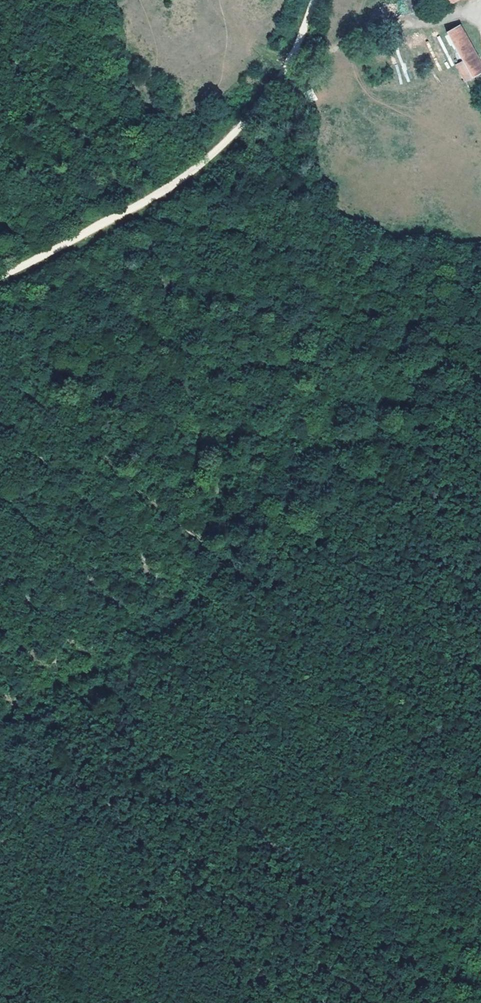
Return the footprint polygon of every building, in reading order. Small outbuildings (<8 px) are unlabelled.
[(447,35),(477,91),(480,88),(480,65),(462,30),(447,35)]
